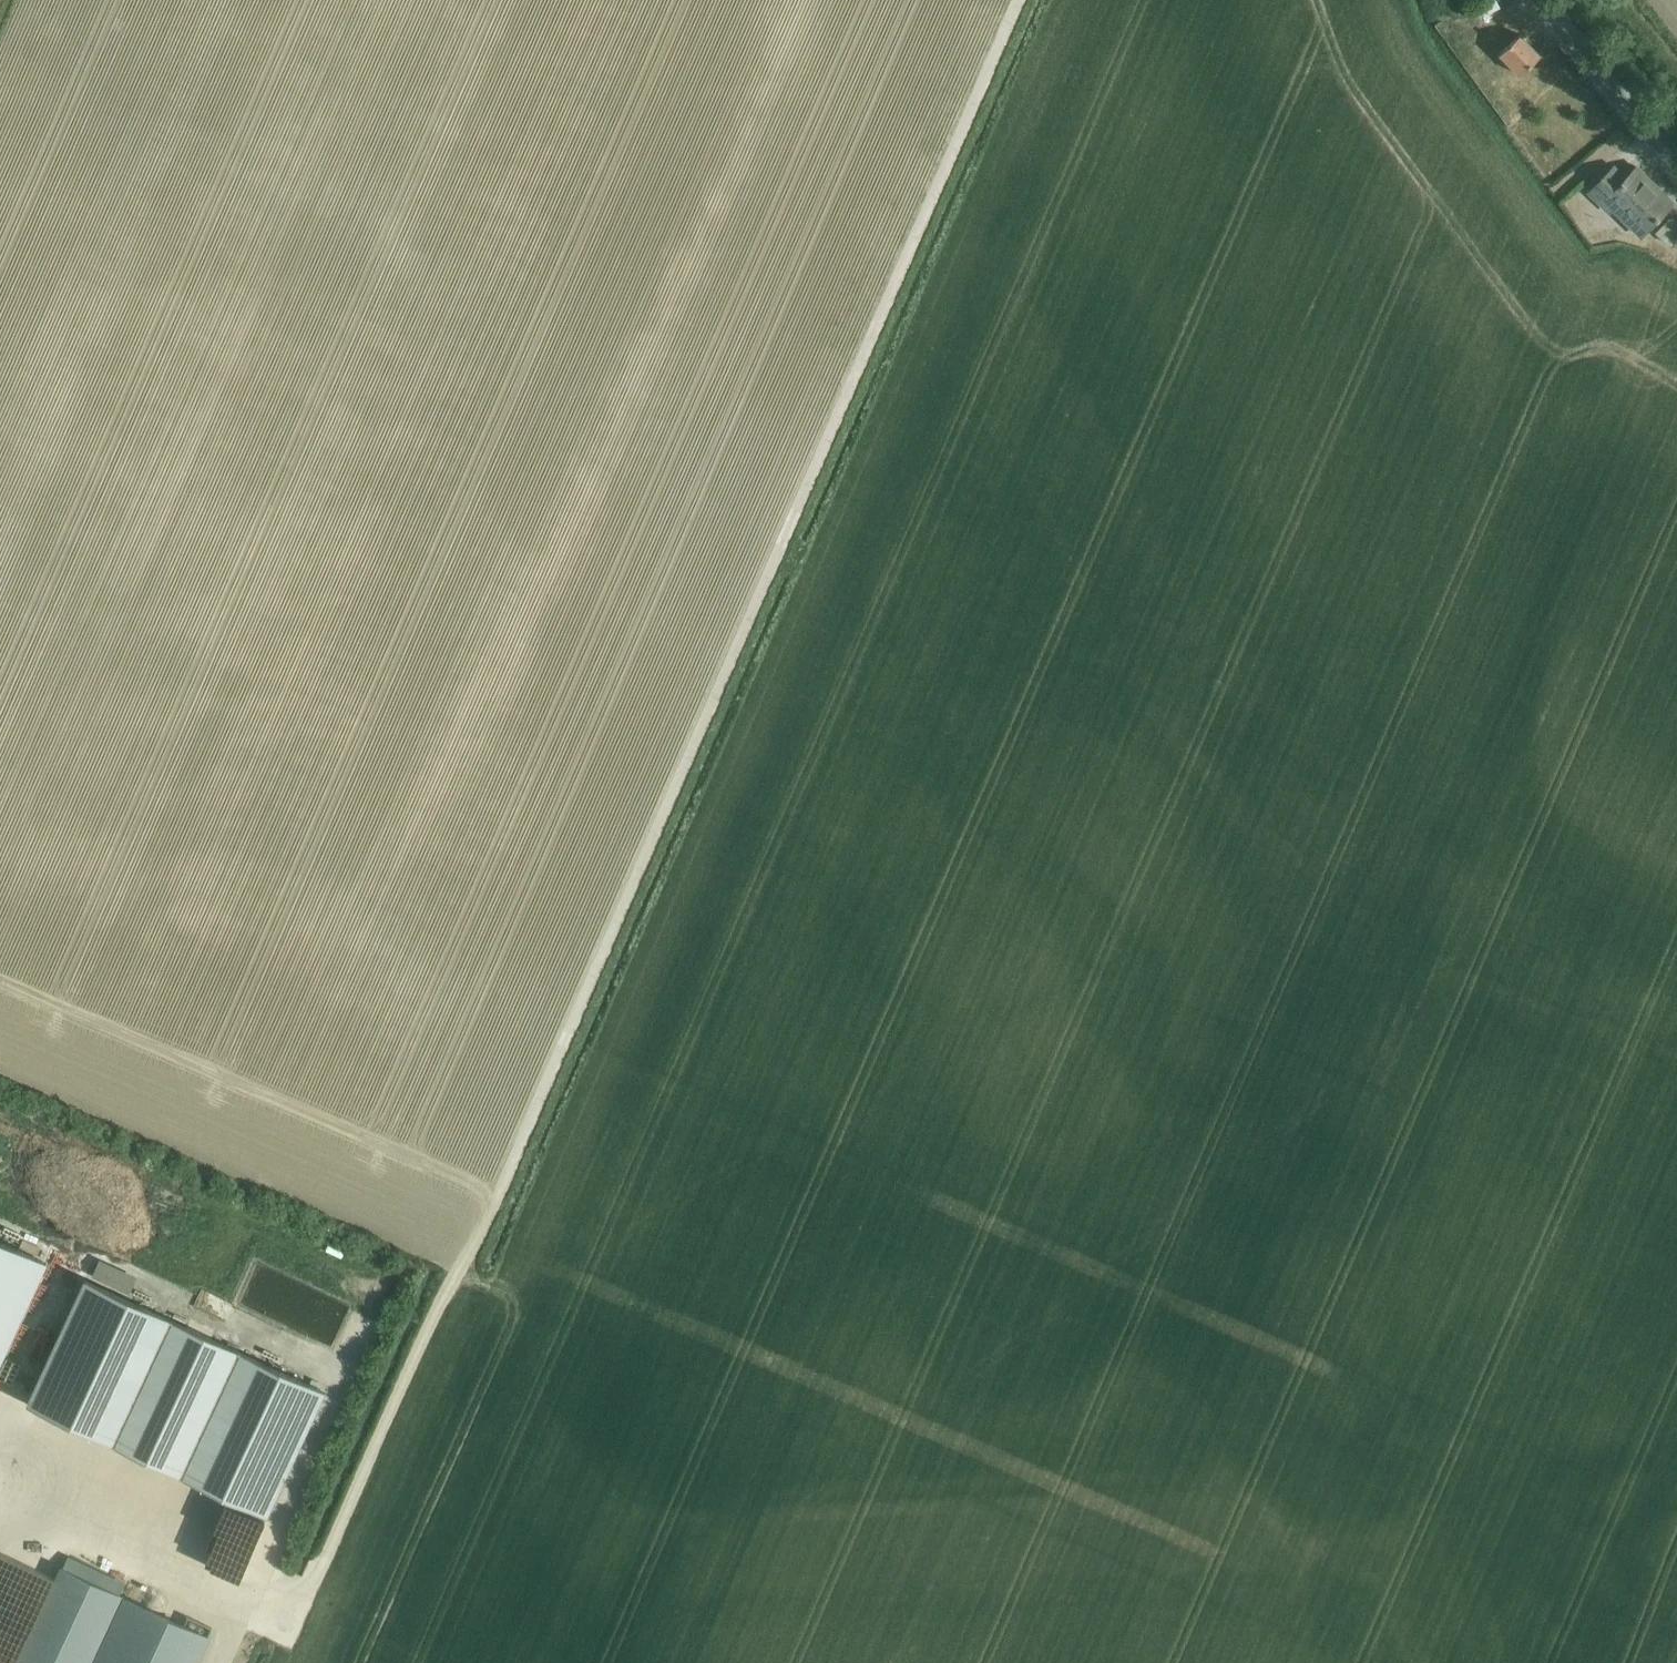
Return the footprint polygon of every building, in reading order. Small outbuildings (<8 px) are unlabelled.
[(1517,36),(1497,55),(1507,65),(1517,76),(1537,57),(1517,36)] [(1611,167),(1586,192),(1608,213),(1610,210),(1638,237),(1671,203),(1634,167),(1623,178),(1611,167)] [(1676,232),(1676,218),(1674,216),(1662,231),(1672,239),(1676,232)] [(46,1261),(0,1240),(0,1360),(46,1261)] [(325,1390),(85,1278),(27,1404),(266,1515),(325,1390)] [(18,1662),(202,1662),(212,1641),(121,1599),(123,1594),(63,1566),(18,1662)]
